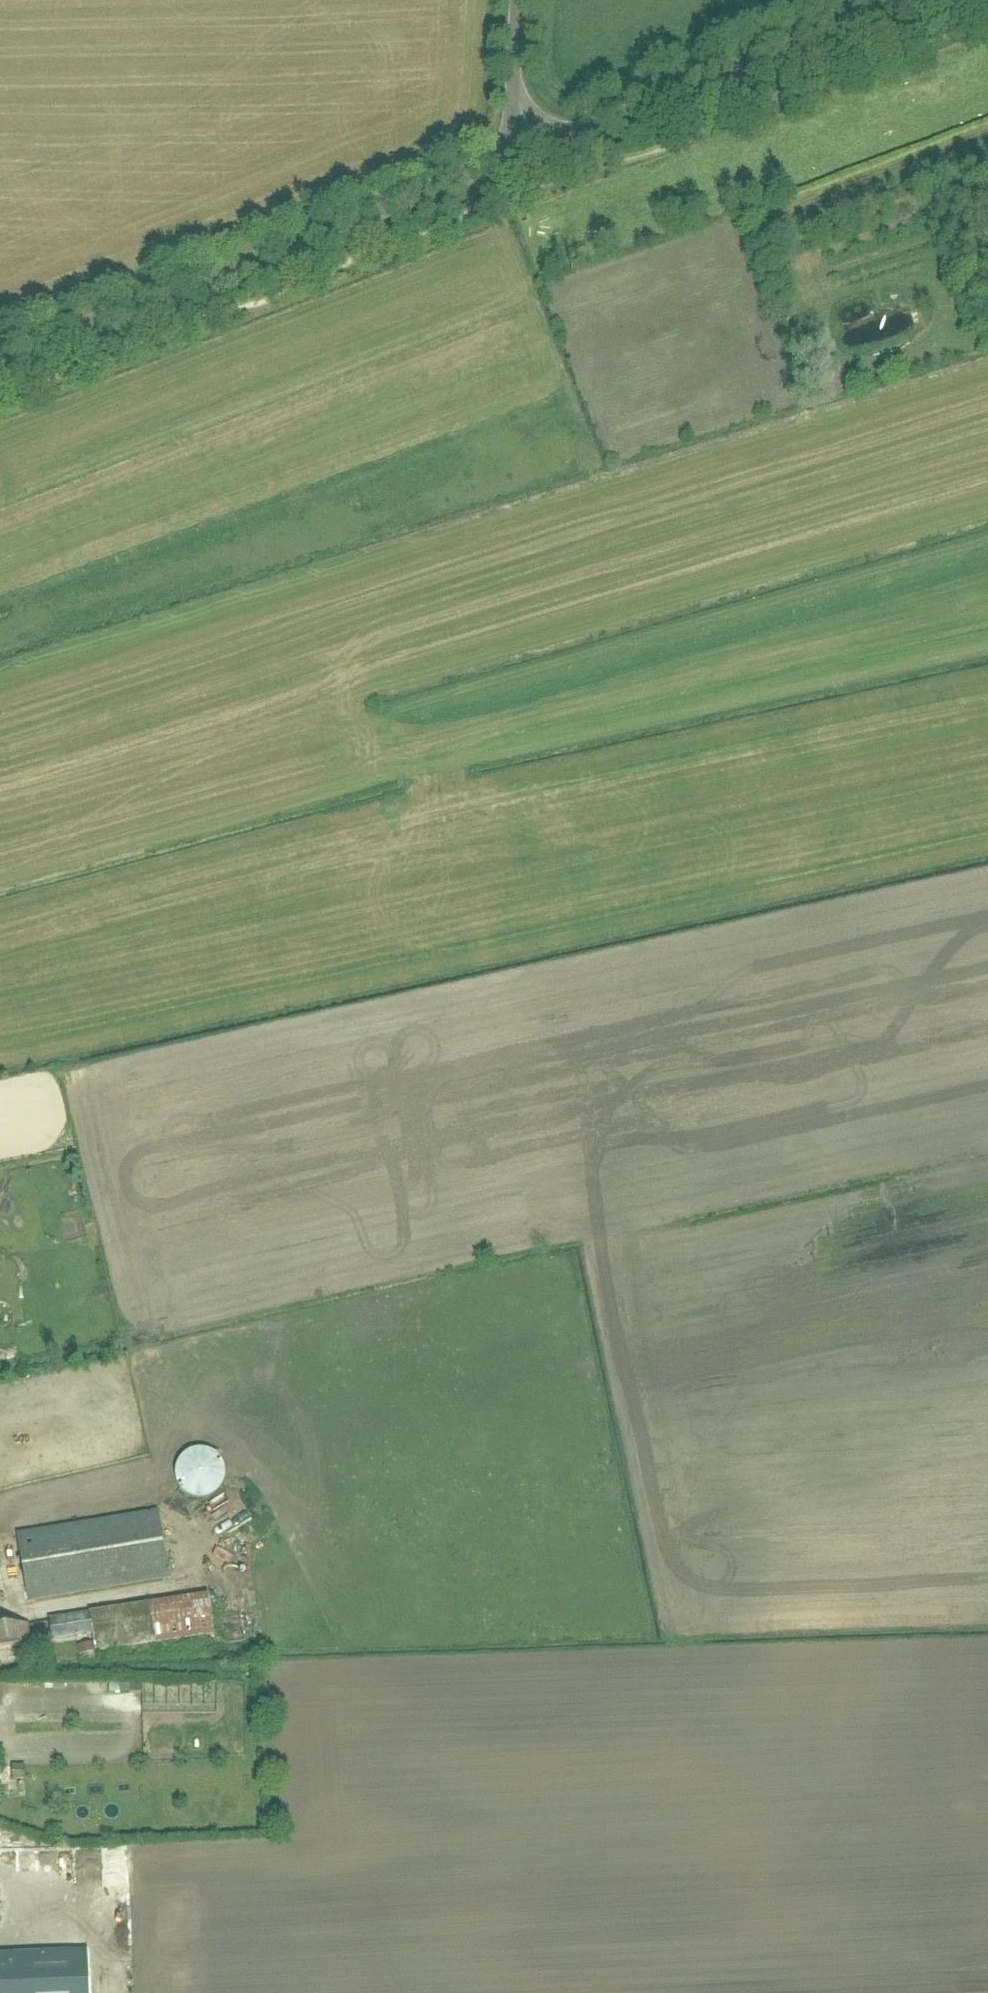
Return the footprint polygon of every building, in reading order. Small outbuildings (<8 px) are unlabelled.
[(213,1496),(223,1485),(224,1470),(216,1457),(202,1451),(188,1454),(178,1465),(176,1480),(184,1494),(198,1500),(213,1496)] [(28,1601),(168,1577),(157,1514),(18,1538),(28,1601)] [(208,1597),(50,1622),(53,1641),(91,1635),(94,1653),(214,1634),(208,1597)] [(0,1630),(0,1651),(32,1646),(29,1626),(0,1630)] [(142,1717),(141,1683),(50,1687),(51,1720),(142,1717)] [(0,1956),(0,1992),(90,1992),(88,1952),(0,1956)]
